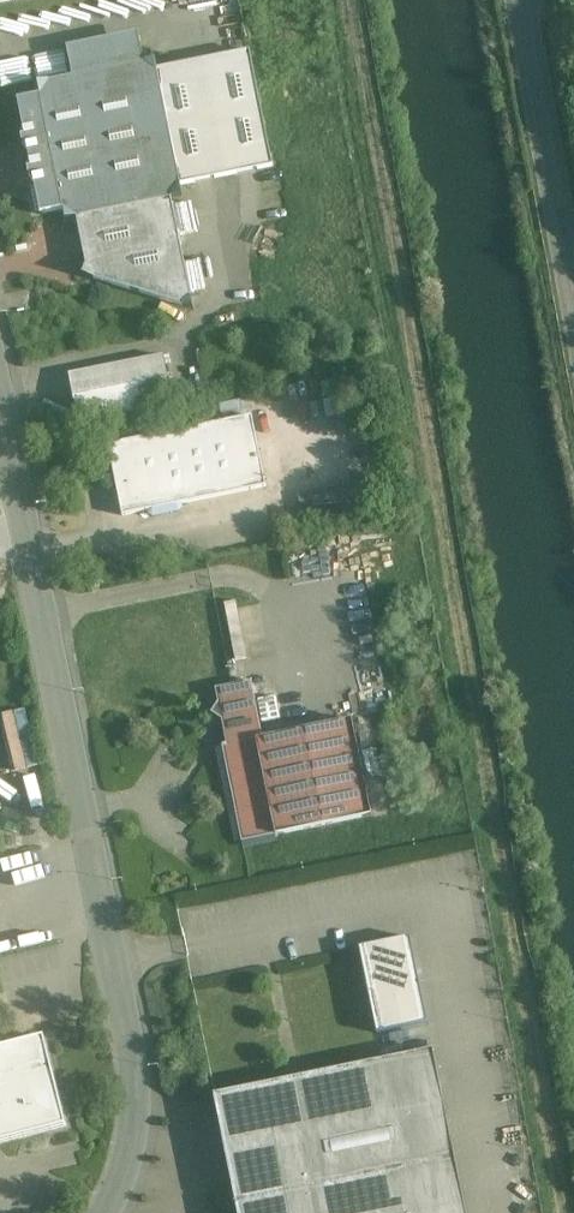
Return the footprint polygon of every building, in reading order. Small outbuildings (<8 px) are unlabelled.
[(183,197),(181,185),(274,167),(251,53),(158,71),(155,60),(38,84),(40,95),(18,100),(35,186),(32,187),(36,211),(40,211),(41,214),(64,210),(66,221),(77,219),(86,265),(83,276),(194,310),(172,199),(183,197)] [(164,356),(69,375),(79,422),(173,404),(164,356)] [(253,417),(109,446),(123,516),(148,511),(149,515),(153,518),(181,512),(183,508),(182,504),(267,487),(253,417)] [(263,739),(252,682),(216,689),(216,690),(219,703),(212,714),(223,721),(228,746),(223,747),(242,843),(372,817),(353,721),(263,739)] [(0,794),(0,861),(22,856),(7,792),(0,794)] [(416,936),(364,944),(376,1030),(429,1022),(416,936)] [(10,1159),(8,1148),(65,1134),(67,1144),(90,1138),(63,1029),(16,1041),(0,977),(0,1161),(10,1159)] [(215,1096),(239,1212),(466,1212),(433,1052),(219,1096),(215,1096)]
